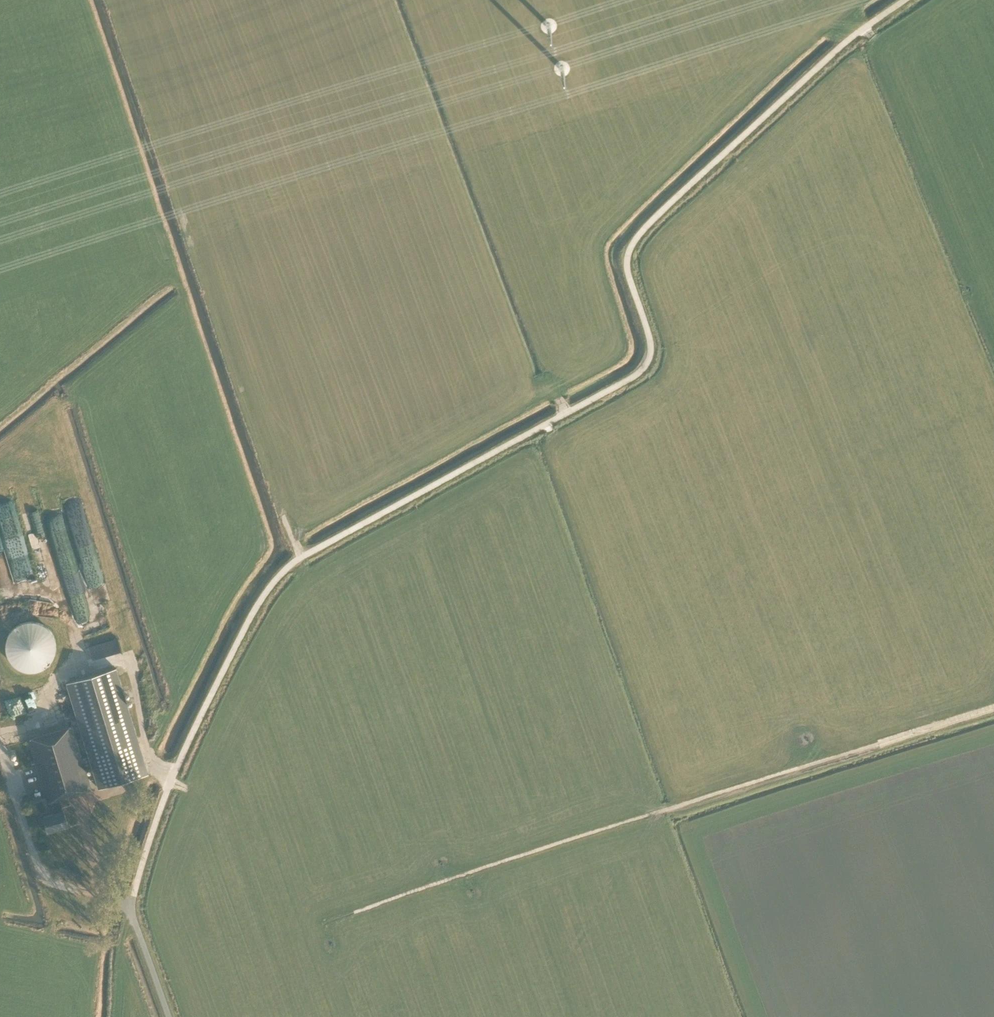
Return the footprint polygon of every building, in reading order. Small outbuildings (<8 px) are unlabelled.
[(11,630),(11,646),(58,646),(58,628),(44,628),(44,630),(11,630)] [(121,638),(91,644),(93,656),(124,651),(121,638)] [(146,772),(116,671),(68,685),(89,755),(81,757),(72,725),(27,738),(46,800),(50,799),(53,811),(42,814),(47,830),(68,824),(62,805),(70,803),(67,794),(90,787),(83,763),(91,761),(99,787),(146,772)]
